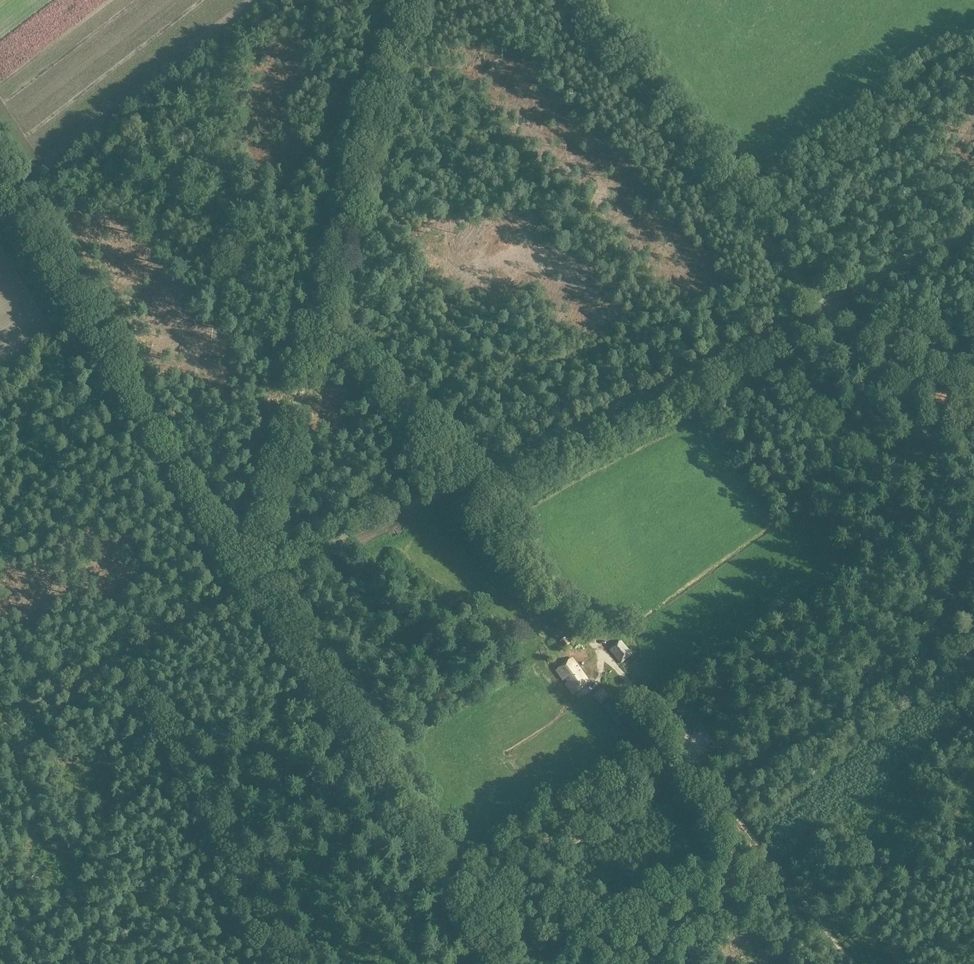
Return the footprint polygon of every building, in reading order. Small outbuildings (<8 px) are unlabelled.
[(560,643),(565,648),(569,644),(565,639),(560,643)] [(620,663),(631,654),(620,641),(610,650),(620,663)] [(573,693),(589,682),(572,659),(556,671),(573,693)]
